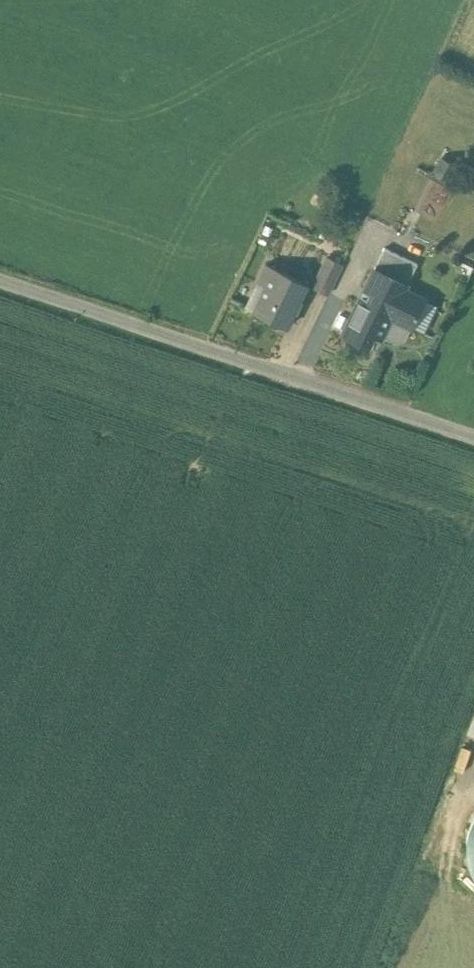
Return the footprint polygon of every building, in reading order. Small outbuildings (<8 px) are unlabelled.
[(434,171),(445,174),(450,158),(440,155),(434,171)] [(385,248),(375,270),(406,285),(416,264),(385,248)] [(327,257),(312,288),(327,295),(342,264),(327,257)] [(307,284),(266,264),(258,281),(265,285),(253,312),(286,328),(294,312),(295,313),(301,301),(300,300),(307,284)] [(375,270),(343,333),(367,345),(372,333),(381,337),(383,332),(399,340),(406,338),(425,299),(404,289),(406,285),(375,270)]
